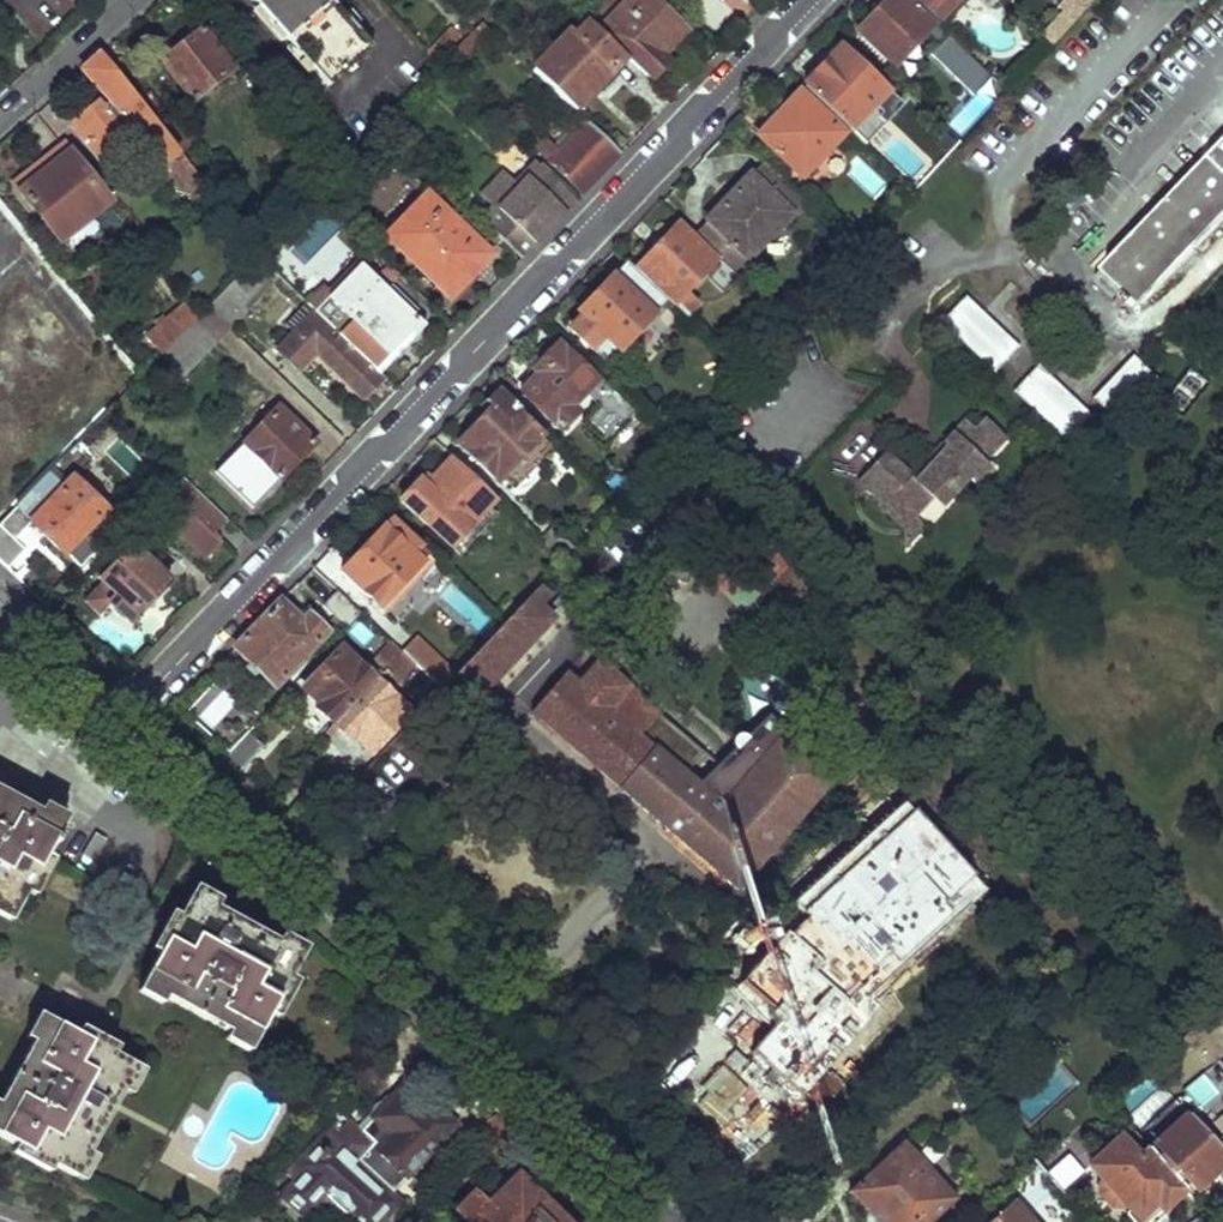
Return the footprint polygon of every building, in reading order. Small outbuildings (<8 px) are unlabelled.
[(330,84),(375,44),(337,0),(258,0),(330,84)] [(498,0),(477,0),(487,11),(498,0)] [(651,80),(669,60),(665,54),(686,30),(654,0),(629,0),(599,31),(628,59),(651,80)] [(858,32),(894,68),(932,29),(902,0),(889,0),(858,32)] [(939,22),(961,0),(917,0),(939,22)] [(1046,31),(1056,43),(1091,6),(1085,0),(1075,0),(1046,31)] [(454,55),(464,65),(493,32),(482,23),(454,55)] [(537,73),(578,111),(628,59),(599,31),(591,23),(547,69),(544,65),(537,73)] [(440,59),(465,34),(457,26),(433,51),(440,59)] [(163,62),(194,101),(234,70),(205,31),(163,62)] [(929,60),(973,94),(990,72),(946,38),(929,60)] [(841,51),(804,87),(848,131),(872,106),(881,114),(876,121),(883,127),(901,107),(841,51)] [(170,163),(211,215),(224,206),(103,52),(86,70),(123,110),(164,169),(170,163)] [(430,81),(442,93),(450,82),(440,72),(430,81)] [(984,83),(950,124),(964,135),(998,94),(984,83)] [(799,96),(759,138),(803,180),(843,137),(799,96)] [(531,145),(584,195),(623,153),(591,124),(561,154),(546,141),(542,146),(536,141),(531,145)] [(60,153),(105,209),(110,204),(64,148),(59,152),(60,153)] [(1105,271),(1130,294),(1125,300),(1134,308),(1139,303),(1142,308),(1222,225),(1222,148),(1105,271)] [(23,193),(62,242),(105,209),(60,153),(59,152),(47,162),(53,170),(23,193)] [(53,170),(47,162),(17,185),(23,193),(53,170)] [(485,223),(521,259),(579,200),(541,164),(485,223)] [(766,164),(697,237),(734,274),(805,202),(766,164)] [(429,194),(386,236),(450,299),(493,255),(429,194)] [(273,261),(306,298),(356,254),(323,217),(273,261)] [(679,225),(638,268),(686,317),(698,303),(688,292),(716,261),(679,225)] [(208,309),(229,329),(246,313),(242,309),(275,273),(259,257),(208,309)] [(627,265),(579,315),(584,318),(572,332),(607,365),(666,303),(627,265)] [(1130,294),(1105,271),(1094,283),(1118,306),(1125,300),(1130,294)] [(993,374),(1019,347),(967,296),(941,323),(993,374)] [(149,341),(161,356),(196,322),(184,307),(149,341)] [(229,329),(208,309),(196,322),(161,356),(182,377),(229,329)] [(300,371),(318,351),(366,397),(383,378),(315,311),(278,350),(300,371)] [(597,385),(558,347),(535,371),(541,377),(523,395),(562,434),(578,417),(573,412),(585,398),(600,411),(585,426),(607,447),(637,414),(602,380),(597,385)] [(1135,357),(1093,396),(1113,417),(1154,378),(1135,357)] [(1014,390),(1068,440),(1091,415),(1037,365),(1014,390)] [(492,409),(458,448),(498,485),(541,439),(536,434),(540,429),(499,389),(487,404),(492,409)] [(278,410),(215,475),(251,510),(313,446),(278,410)] [(18,508),(81,568),(121,525),(74,481),(90,462),(84,454),(110,428),(108,426),(117,416),(111,411),(18,508)] [(1007,440),(988,420),(977,432),(966,422),(944,447),(948,450),(934,464),(918,483),(886,453),(860,482),(885,506),(882,509),(904,529),(915,518),(933,499),(942,508),(963,486),(960,485),(968,477),(977,486),(992,470),(985,463),(1007,440)] [(948,450),(944,447),(931,460),(934,464),(948,450)] [(401,503),(450,550),(492,505),(449,463),(425,488),(420,482),(401,503)] [(225,522),(181,480),(160,501),(173,513),(164,523),(205,561),(220,546),(217,543),(219,541),(213,536),(225,522)] [(926,528),(915,518),(904,529),(906,550),(926,528)] [(392,521),(343,575),(381,610),(423,564),(416,558),(423,549),(392,521)] [(104,612),(123,630),(166,586),(128,552),(95,587),(112,604),(104,612)] [(537,589),(439,692),(436,695),(450,707),(466,691),(475,700),(550,620),(537,609),(547,599),(537,589)] [(324,609),(347,632),(362,617),(339,594),(324,609)] [(280,605),(235,650),(275,689),(327,635),(310,617),(301,626),(280,605)] [(400,654),(413,667),(431,684),(444,671),(413,642),(400,654)] [(327,678),(308,699),(320,711),(316,716),(330,730),(400,654),(392,646),(364,675),(343,653),(323,673),(327,678)] [(400,654),(330,730),(350,750),(354,745),(365,756),(386,735),(390,739),(408,719),(379,691),(389,681),(395,687),(413,667),(400,654)] [(598,774),(734,893),(770,851),(742,825),(757,808),(731,785),(716,802),(636,734),(656,712),(599,663),(578,686),(565,673),(531,713),(557,738),(560,734),(600,771),(598,774)] [(433,687),(414,708),(420,713),(436,695),(439,692),(433,687)] [(865,714),(855,703),(844,716),(853,726),(865,714)] [(246,736),(220,762),(237,777),(261,751),(246,736)] [(17,912),(66,822),(0,784),(0,902),(17,912)] [(876,819),(841,861),(895,906),(931,864),(876,819)] [(194,895),(145,984),(254,1046),(304,958),(194,895)] [(719,943),(786,1000),(744,1050),(816,1112),(853,1069),(837,1055),(881,1005),(825,957),(820,962),(795,940),(782,955),(739,919),(719,943)] [(0,1098),(0,1132),(73,1172),(133,1063),(47,1015),(0,1098)] [(405,1093),(362,1138),(370,1145),(354,1164),(394,1200),(459,1129),(434,1107),(427,1114),(405,1093)] [(1166,1153),(1159,1160),(1177,1180),(1184,1174),(1197,1189),(1222,1165),(1222,1151),(1189,1114),(1156,1143),(1166,1153)] [(348,1126),(338,1137),(330,1130),(290,1174),(297,1181),(281,1197),(303,1217),(322,1196),(351,1221),(380,1221),(397,1203),(394,1200),(354,1164),(370,1145),(362,1138),(348,1126)] [(1104,1178),(1099,1181),(1098,1184),(1098,1189),(1098,1192),(1100,1197),(1103,1200),(1106,1202),(1109,1204),(1113,1205),(1115,1205),(1118,1204),(1123,1199),(1138,1217),(1157,1199),(1171,1200),(1185,1189),(1177,1180),(1159,1160),(1149,1148),(1139,1158),(1120,1138),(1091,1164),(1104,1178)] [(849,1193),(875,1221),(931,1221),(955,1199),(902,1142),(849,1193)] [(1050,1155),(1039,1166),(1045,1172),(1056,1162),(1050,1155)] [(516,1180),(489,1208),(472,1192),(455,1210),(467,1221),(560,1221),(516,1180)] [(1017,1202),(995,1221),(1034,1221),(1017,1202)]
